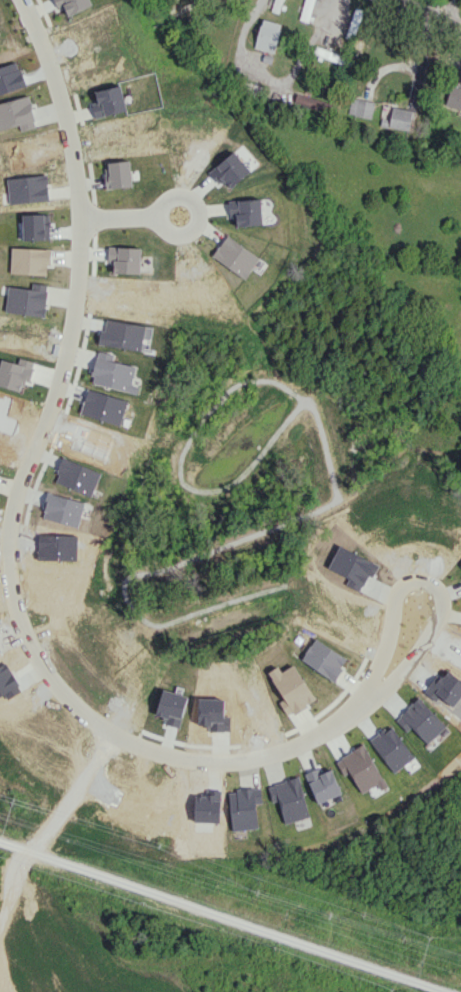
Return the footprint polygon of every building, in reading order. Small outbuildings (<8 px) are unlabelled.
[(68,15),(92,5),(90,0),(55,0),(59,10),(65,7),(68,15)] [(279,13),(283,0),(274,0),(271,11),(279,13)] [(299,19),(308,22),(314,0),(304,0),(299,19)] [(273,53),(282,25),(263,18),(254,47),(273,53)] [(97,101),(91,102),(95,118),(127,110),(120,84),(94,91),(97,101)] [(451,84),(445,106),(460,111),(460,87),(451,84)] [(293,104),(323,114),(327,102),(297,92),(293,104)] [(19,125),(20,130),(35,127),(29,96),(0,102),(0,129),(19,125)] [(373,101),(350,98),(348,115),(372,117),(373,101)] [(391,106),(382,105),(381,117),(390,119),(391,106)] [(408,131),(413,111),(393,106),(390,120),(382,118),(380,124),(408,131)] [(7,178),(9,203),(48,201),(46,175),(7,178)] [(229,215),(235,215),(236,225),(262,225),(261,199),(228,200),(229,215)] [(244,279),(259,257),(227,235),(212,256),(244,279)] [(48,275),(49,249),(11,247),(10,273),(48,275)] [(4,311),(43,317),(48,285),(32,282),(31,289),(8,285),(4,311)] [(144,324),(106,320),(105,330),(100,330),(98,345),(141,349),(144,324)] [(91,382),(136,393),(139,379),(133,377),(136,366),(112,361),(114,354),(98,350),(91,382)]
